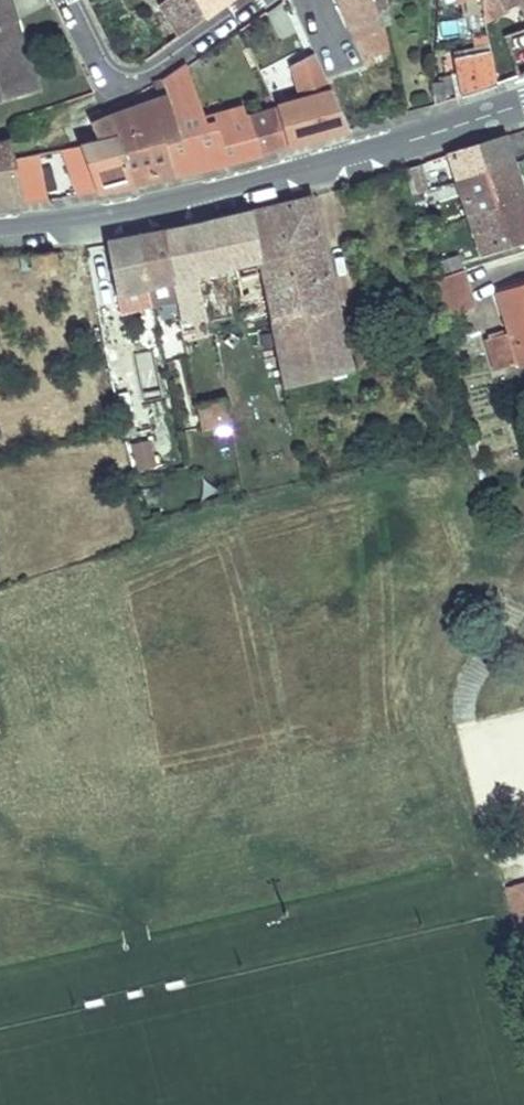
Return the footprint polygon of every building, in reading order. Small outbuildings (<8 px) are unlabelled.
[(42,92),(31,53),(23,55),(14,24),(20,22),(14,0),(0,0),(0,103),(42,92)] [(181,36),(208,16),(199,0),(162,0),(181,36)] [(208,16),(230,0),(199,0),(208,16)] [(350,25),(380,11),(378,8),(375,0),(339,0),(350,25)] [(486,18),(520,0),(483,0),(486,18)] [(20,22),(14,24),(23,55),(31,53),(23,22),(20,22)] [(521,75),(523,73),(523,27),(507,33),(521,75)] [(455,59),(460,95),(481,89),(497,84),(491,49),(455,59)] [(301,96),(332,85),(311,51),(290,63),(294,75),(301,96)] [(167,145),(176,171),(212,162),(262,151),(251,119),(215,130),(210,118),(190,64),(169,80),(187,138),(167,145)] [(301,96),(294,75),(279,80),(285,101),(301,96)] [(111,115),(137,181),(144,179),(176,171),(167,145),(187,138),(169,80),(157,83),(161,95),(111,115)] [(285,101),(277,103),(290,142),(351,124),(332,85),(301,96),(285,101)] [(277,103),(249,112),(251,119),(262,151),(290,142),(277,103)] [(247,106),(210,118),(215,130),(251,119),(249,112),(247,106)] [(63,150),(74,194),(137,181),(111,115),(106,107),(96,111),(105,136),(63,150)] [(25,202),(47,199),(37,155),(10,159),(10,134),(0,138),(0,205),(25,202)] [(508,135),(453,152),(461,178),(516,161),(508,135)] [(461,178),(473,212),(523,197),(523,185),(516,161),(461,178)] [(263,209),(254,211),(264,262),(327,248),(314,196),(263,209)] [(473,212),(486,252),(523,240),(523,197),(473,212)] [(210,286),(215,315),(228,312),(222,285),(220,285),(215,266),(237,261),(250,305),(272,300),(264,262),(254,211),(212,219),(200,221),(210,286)] [(167,228),(176,276),(184,315),(209,308),(205,287),(210,286),(200,221),(167,228)] [(142,233),(151,282),(176,276),(167,228),(142,233)] [(122,289),(151,282),(142,233),(135,235),(112,239),(122,289)] [(272,300),(288,380),(354,362),(327,248),(264,262),(272,300)] [(435,257),(437,271),(459,268),(457,254),(435,257)] [(430,278),(439,317),(472,307),(460,268),(430,278)] [(516,332),(523,329),(523,283),(502,290),(516,332)] [(478,345),(489,380),(521,370),(523,369),(523,329),(516,332),(478,345)] [(225,399),(198,405),(203,431),(231,425),(225,399)] [(154,463),(150,435),(135,437),(139,465),(154,463)]
